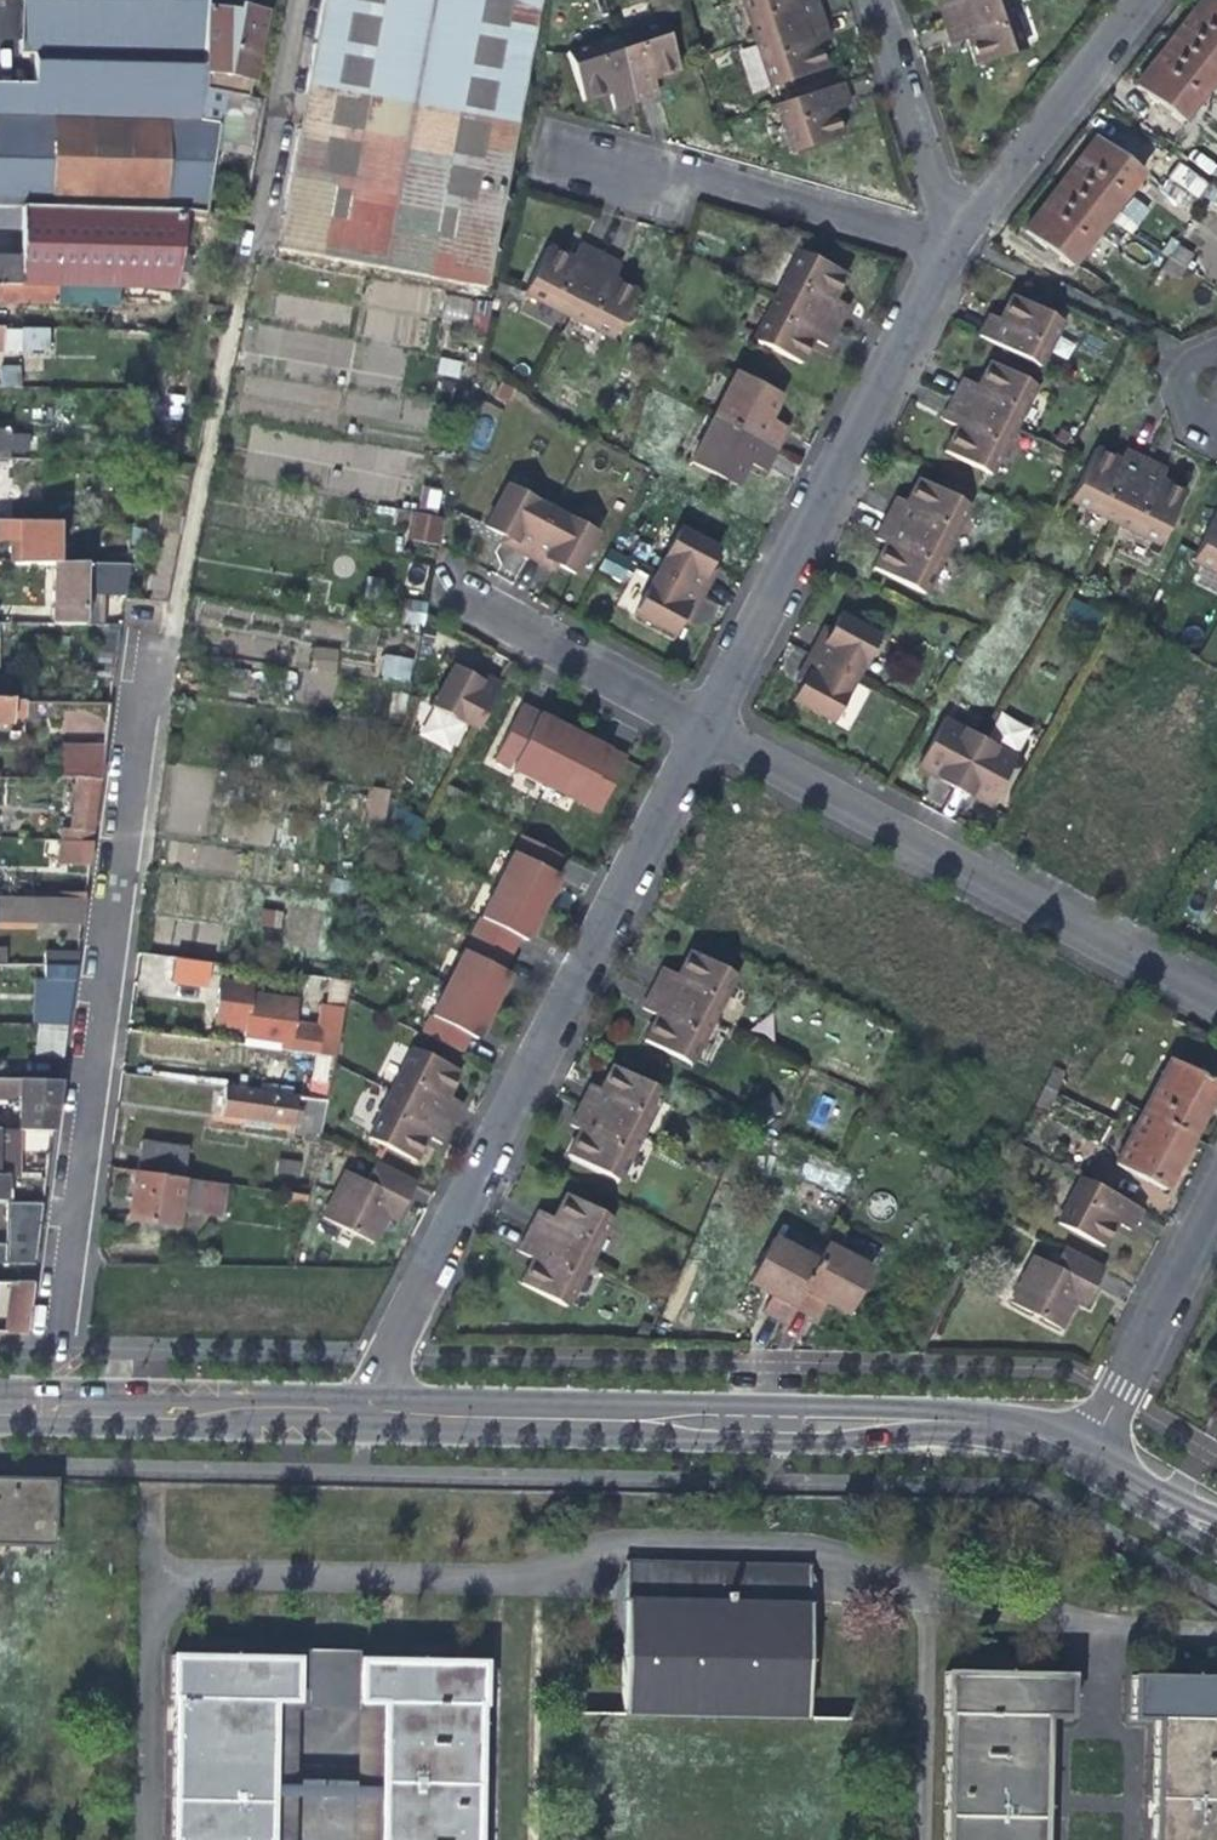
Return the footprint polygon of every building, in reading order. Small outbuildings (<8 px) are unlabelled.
[(32,57),(200,59),(201,6),(201,0),(20,0),(18,29),(17,53),(17,57),(32,57)] [(289,163),(275,248),(482,286),(522,55),(531,0),(316,0),(289,163)] [(751,39),(752,42),(760,66),(767,88),(822,70),(817,57),(814,48),(813,44),(823,40),(817,21),(817,19),(810,0),(800,0),(799,0),(738,0),(751,39)] [(1008,3),(1007,0),(945,0),(935,3),(942,24),(949,46),(965,41),(968,49),(973,67),(1023,50),(1008,3)] [(1171,44),(1216,78),(1216,77),(1216,5),(1211,0),(1205,0),(1187,23),(1171,44)] [(200,59),(200,89),(249,92),(265,8),(245,5),(236,4),(234,11),(201,6),(200,59)] [(612,39),(561,54),(568,74),(578,105),(591,101),(604,97),(609,112),(631,105),(637,103),(647,100),(652,98),(648,83),(664,78),(675,74),(659,24),(629,33),(612,39)] [(1180,125),(1216,78),(1171,44),(1152,68),(1135,90),(1180,125)] [(15,207),(19,207),(50,208),(50,200),(160,202),(159,211),(183,212),(184,207),(196,117),(200,89),(200,59),(32,57),(32,68),(31,83),(15,83),(0,83),(0,118),(52,119),(51,136),(51,159),(0,158),(0,207),(15,207)] [(16,67),(15,83),(31,83),(32,68),(16,67)] [(845,105),(838,83),(772,104),(788,153),(839,136),(835,124),(830,110),(845,105)] [(217,120),(196,117),(184,207),(203,210),(217,120)] [(1078,164),(1060,188),(1105,223),(1141,176),(1096,141),(1078,164)] [(1202,150),(1216,161),(1216,147),(1209,141),(1202,150)] [(1202,150),(1198,147),(1187,163),(1216,185),(1216,161),(1202,150)] [(1173,199),(1201,219),(1211,203),(1185,185),(1173,199)] [(1069,271),(1105,223),(1060,188),(1038,217),(1024,235),(1069,271)] [(1132,196),(1114,220),(1130,232),(1148,209),(1132,196)] [(52,306),(53,286),(81,287),(170,291),(183,212),(159,211),(50,208),(19,207),(17,284),(13,284),(14,260),(0,260),(0,305),(52,306)] [(15,207),(0,207),(0,228),(15,228),(15,207)] [(556,253),(544,247),(534,266),(521,292),(566,315),(568,316),(611,339),(624,313),(635,292),(617,283),(610,280),(618,266),(597,254),(575,244),(568,259),(556,253)] [(1174,250),(1167,261),(1184,271),(1191,260),(1174,250)] [(821,351),(831,330),(842,309),(830,302),(833,296),(842,278),(796,254),(772,300),(749,345),(796,368),(802,357),(808,344),(821,351)] [(1177,282),(1184,271),(1167,261),(1160,272),(1177,282)] [(80,307),(81,287),(53,286),(52,306),(63,307),(80,307)] [(977,339),(1038,370),(1062,323),(1011,297),(1002,314),(998,322),(988,318),(977,339)] [(1037,390),(989,366),(983,379),(979,387),(977,390),(963,383),(951,404),(942,424),(956,431),(950,444),(943,458),(991,481),(998,467),(1013,436),(1026,412),(1037,390)] [(19,389),(20,371),(0,370),(0,372),(0,388),(19,389)] [(758,390),(733,377),(710,423),(688,465),(712,477),(733,489),(739,478),(744,467),(761,474),(771,455),(784,432),(767,423),(773,411),(778,401),(758,390)] [(11,461),(12,432),(0,431),(0,460),(11,461)] [(1106,452),(1095,446),(1068,498),(1112,520),(1155,541),(1159,543),(1179,502),(1183,494),(1180,493),(1172,489),(1160,482),(1161,480),(1166,469),(1144,458),(1125,449),(1119,459),(1106,452)] [(969,508),(917,482),(912,491),(905,506),(895,500),(889,512),(884,521),(874,540),(885,546),(879,558),(874,568),(925,594),(946,554),(952,541),(969,508)] [(536,504),(504,487),(483,526),(499,535),(510,541),(506,549),(511,552),(521,557),(539,566),(543,558),(553,564),(571,574),(593,534),(547,510),(536,504)] [(409,513),(408,513),(395,511),(380,508),(377,524),(406,529),(409,513)] [(1216,508),(1212,520),(1191,559),(1216,573),(1216,508)] [(435,545),(440,519),(410,513),(406,541),(435,545)] [(51,567),(61,567),(61,543),(53,544),(54,525),(0,525),(0,541),(11,541),(11,567),(51,567)] [(495,543),(506,549),(510,541),(499,535),(495,543)] [(679,537),(675,535),(653,577),(631,618),(635,620),(669,638),(676,623),(682,612),(689,616),(697,601),(705,587),(698,583),(704,572),(713,555),(679,537)] [(101,552),(102,567),(126,567),(126,549),(101,552)] [(549,572),(553,564),(543,558),(539,566),(549,572)] [(50,627),(92,627),(93,595),(104,595),(123,596),(126,567),(102,567),(61,567),(51,567),(50,598),(50,627)] [(698,583),(705,587),(711,576),(704,572),(698,583)] [(102,628),(104,595),(93,595),(92,627),(102,628)] [(682,612),(676,623),(683,627),(687,621),(689,616),(682,612)] [(835,618),(827,633),(821,645),(813,641),(804,657),(795,673),(803,677),(797,688),(794,694),(790,702),(828,723),(851,680),(873,638),(835,618)] [(816,635),(813,641),(821,645),(827,633),(819,629),(816,635)] [(335,675),(339,650),(313,645),(309,671),(335,675)] [(383,653),(379,678),(409,682),(413,658),(383,653)] [(496,683),(480,674),(476,682),(465,676),(450,668),(430,705),(472,728),(496,683)] [(469,669),(465,676),(476,682),(480,674),(469,669)] [(789,684),(797,688),(803,677),(795,673),(789,684)] [(0,700),(0,726),(11,726),(11,722),(26,723),(26,703),(27,700),(0,700)] [(55,780),(73,780),(99,781),(108,704),(56,704),(55,780)] [(535,714),(519,706),(492,761),(596,813),(623,759),(604,750),(535,714)] [(1014,761),(978,741),(943,722),(917,770),(937,781),(951,789),(967,798),(988,809),(1014,761)] [(91,841),(99,781),(73,780),(68,828),(60,828),(60,840),(91,841)] [(1062,791),(1073,797),(1077,791),(1069,787),(1066,785),(1062,791)] [(387,818),(387,787),(369,787),(368,818),(387,818)] [(455,843),(465,848),(472,836),(461,830),(455,843)] [(521,837),(492,894),(537,916),(549,892),(557,876),(549,872),(556,856),(521,837)] [(60,840),(59,840),(59,864),(88,865),(91,841),(60,840)] [(492,894),(454,969),(498,991),(506,978),(510,972),(502,966),(515,936),(525,940),(531,927),(537,916),(492,894)] [(0,900),(0,924),(80,926),(84,902),(6,900),(0,900)] [(259,931),(265,932),(268,915),(261,914),(259,931)] [(268,915),(265,932),(280,934),(282,917),(268,915)] [(42,954),(42,968),(59,969),(60,965),(75,967),(77,955),(42,954)] [(737,980),(688,955),(681,971),(677,977),(662,969),(650,993),(647,997),(640,1011),(656,1020),(650,1033),(645,1043),(693,1067),(711,1030),(714,1025),(737,980)] [(207,965),(168,959),(166,977),(205,982),(207,965)] [(58,982),(52,1027),(67,1027),(75,967),(60,965),(59,969),(42,968),(42,982),(58,982)] [(498,991),(454,969),(424,1032),(460,1049),(468,1033),(475,1036),(481,1024),(498,991)] [(342,1013),(347,984),(331,981),(317,1057),(333,1059),(337,1037),(342,1013)] [(248,989),(217,984),(210,1023),(226,1025),(243,1028),(242,1038),(241,1047),(253,1049),(266,1050),(278,1052),(287,1053),(288,1044),(293,1007),(247,1001),(248,989)] [(63,1057),(67,1027),(52,1027),(39,1027),(35,1056),(63,1057)] [(187,1040),(151,1036),(148,1055),(184,1061),(187,1040)] [(459,1071),(413,1047),(391,1091),(389,1094),(366,1138),(412,1161),(420,1147),(424,1138),(437,1144),(448,1124),(449,1121),(459,1102),(446,1096),(450,1088),(459,1071)] [(263,1066),(266,1050),(253,1049),(252,1065),(263,1066)] [(308,1055),(302,1083),(298,1099),(324,1103),(331,1064),(332,1060),(333,1059),(317,1057),(308,1055)] [(1143,1112),(1193,1138),(1210,1108),(1216,1094),(1216,1084),(1170,1059),(1143,1112)] [(623,1074),(612,1069),(606,1081),(601,1093),(590,1087),(579,1108),(576,1115),(570,1127),(580,1133),(574,1146),(568,1157),(620,1183),(642,1139),(663,1096),(664,1094),(623,1074)] [(1053,1070),(1044,1087),(1055,1092),(1064,1075),(1053,1070)] [(254,1093),(282,1097),(285,1080),(240,1074),(238,1091),(254,1093)] [(302,1083),(285,1080),(282,1097),(298,1099),(302,1083)] [(5,1099),(14,1095),(18,1095),(18,1132),(52,1132),(59,1084),(0,1083),(0,1099),(5,1099)] [(1045,1113),(1055,1092),(1044,1087),(1034,1107),(1045,1113)] [(305,1136),(317,1137),(324,1103),(298,1099),(282,1097),(254,1093),(238,1091),(224,1090),(221,1116),(242,1119),(272,1123),(291,1126),(294,1114),(309,1116),(305,1136)] [(1180,1163),(1193,1138),(1143,1112),(1115,1164),(1166,1191),(1180,1163)] [(270,1131),(272,1123),(242,1119),(240,1128),(250,1129),(270,1131)] [(0,1132),(0,1148),(13,1148),(14,1132),(0,1132)] [(140,1144),(135,1174),(182,1181),(187,1149),(140,1144)] [(407,1195),(412,1184),(372,1164),(361,1183),(342,1173),(320,1218),(371,1243),(384,1219),(392,1223),(407,1195)] [(226,1186),(182,1181),(135,1174),(133,1174),(130,1197),(127,1224),(175,1230),(178,1209),(220,1215),(226,1186)] [(1086,1183),(1082,1180),(1063,1214),(1057,1225),(1103,1248),(1114,1225),(1116,1223),(1130,1230),(1133,1224),(1140,1211),(1086,1183)] [(614,1221),(567,1197),(561,1208),(558,1216),(556,1219),(540,1210),(528,1234),(518,1253),(535,1262),(528,1276),(523,1285),(569,1309),(592,1265),(605,1240),(614,1221)] [(42,1204),(8,1204),(8,1249),(0,1249),(0,1266),(34,1266),(42,1204)] [(819,1263),(775,1239),(756,1273),(749,1285),(772,1297),(763,1313),(784,1325),(793,1309),(814,1320),(824,1301),(828,1304),(847,1314),(871,1271),(847,1258),(828,1247),(819,1263)] [(1030,1263),(1008,1304),(1061,1331),(1070,1315),(1079,1298),(1086,1302),(1090,1295),(1094,1286),(1103,1268),(1064,1248),(1054,1267),(1033,1256),(1030,1263)] [(9,1283),(2,1335),(23,1336),(26,1319),(28,1298),(30,1283),(9,1283)] [(52,1546),(54,1481),(0,1480),(0,1545),(52,1546)] [(807,1720),(810,1568),(811,1566),(627,1563),(626,1601),(623,1716),(807,1720)] [(477,1706),(482,1706),(483,1662),(357,1660),(296,1658),(171,1656),(170,1699),(174,1699),(171,1839),(268,1839),(270,1701),(296,1701),(356,1702),(381,1703),(379,1839),(475,1839),(477,1706)] [(1048,1718),(1072,1719),(1073,1673),(948,1670),(946,1714),(951,1714),(946,1839),(1044,1839),(1048,1718)] [(1157,1720),(1154,1839),(1216,1839),(1216,1678),(1134,1675),(1133,1720),(1157,1720)] [(296,1701),(270,1701),(268,1839),(293,1839),(296,1701)] [(354,1839),(379,1839),(381,1703),(356,1702),(354,1839)]
